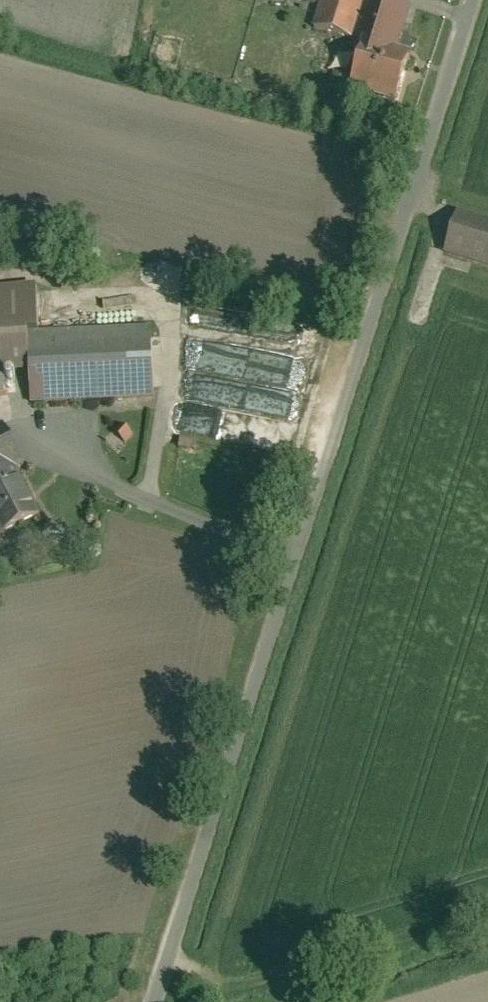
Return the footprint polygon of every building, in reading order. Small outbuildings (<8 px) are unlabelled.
[(385,0),(324,0),(318,18),(315,29),(353,40),(353,42),(364,45),(365,44),(395,53),(409,7),(385,0)] [(395,53),(365,44),(364,45),(352,87),(396,100),(409,57),(395,53)] [(457,214),(445,252),(487,265),(487,223),(457,214)] [(4,372),(30,370),(29,334),(39,333),(38,288),(0,291),(0,351),(4,372)] [(113,318),(113,309),(85,309),(85,318),(113,318)] [(39,333),(29,334),(30,370),(32,404),(153,399),(150,329),(39,333)] [(0,426),(0,460),(17,451),(3,425),(0,426)] [(124,427),(116,436),(128,446),(136,438),(124,427)] [(194,443),(182,440),(178,453),(191,456),(194,443)] [(0,460),(0,535),(0,536),(40,515),(16,470),(24,466),(17,451),(0,460)]
